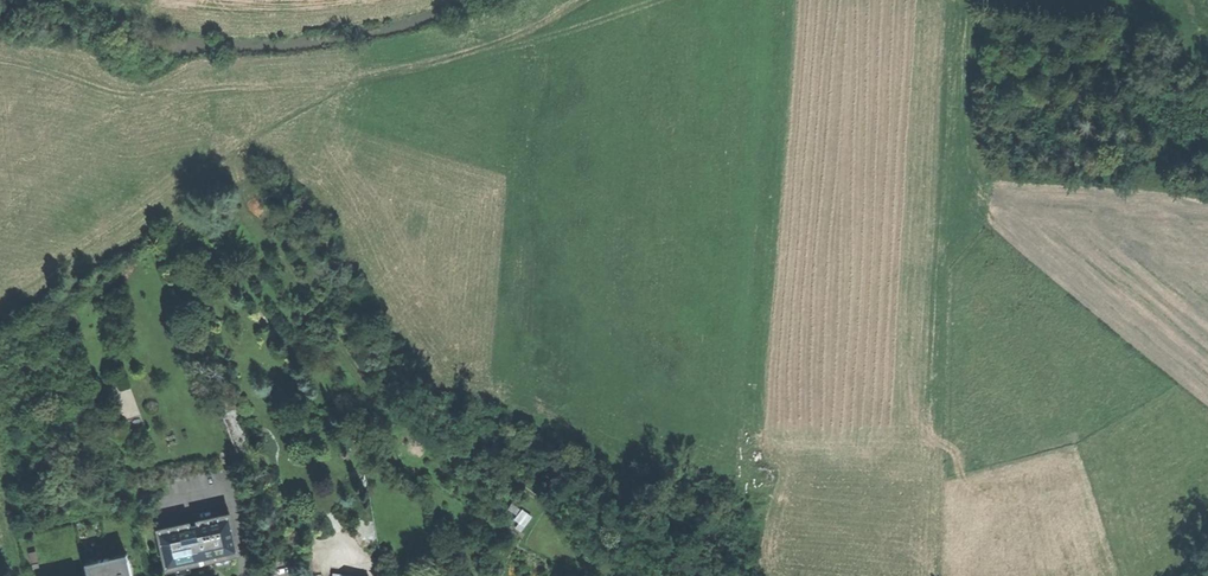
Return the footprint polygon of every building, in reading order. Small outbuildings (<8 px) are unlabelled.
[(198,521),(199,525),(206,555),(207,560),(218,558),(218,554),(226,552),(226,556),(239,553),(229,513),(198,521)] [(158,530),(167,569),(179,566),(178,562),(182,561),(187,560),(188,564),(199,561),(198,557),(206,555),(199,525),(191,527),(189,522),(158,530)]
